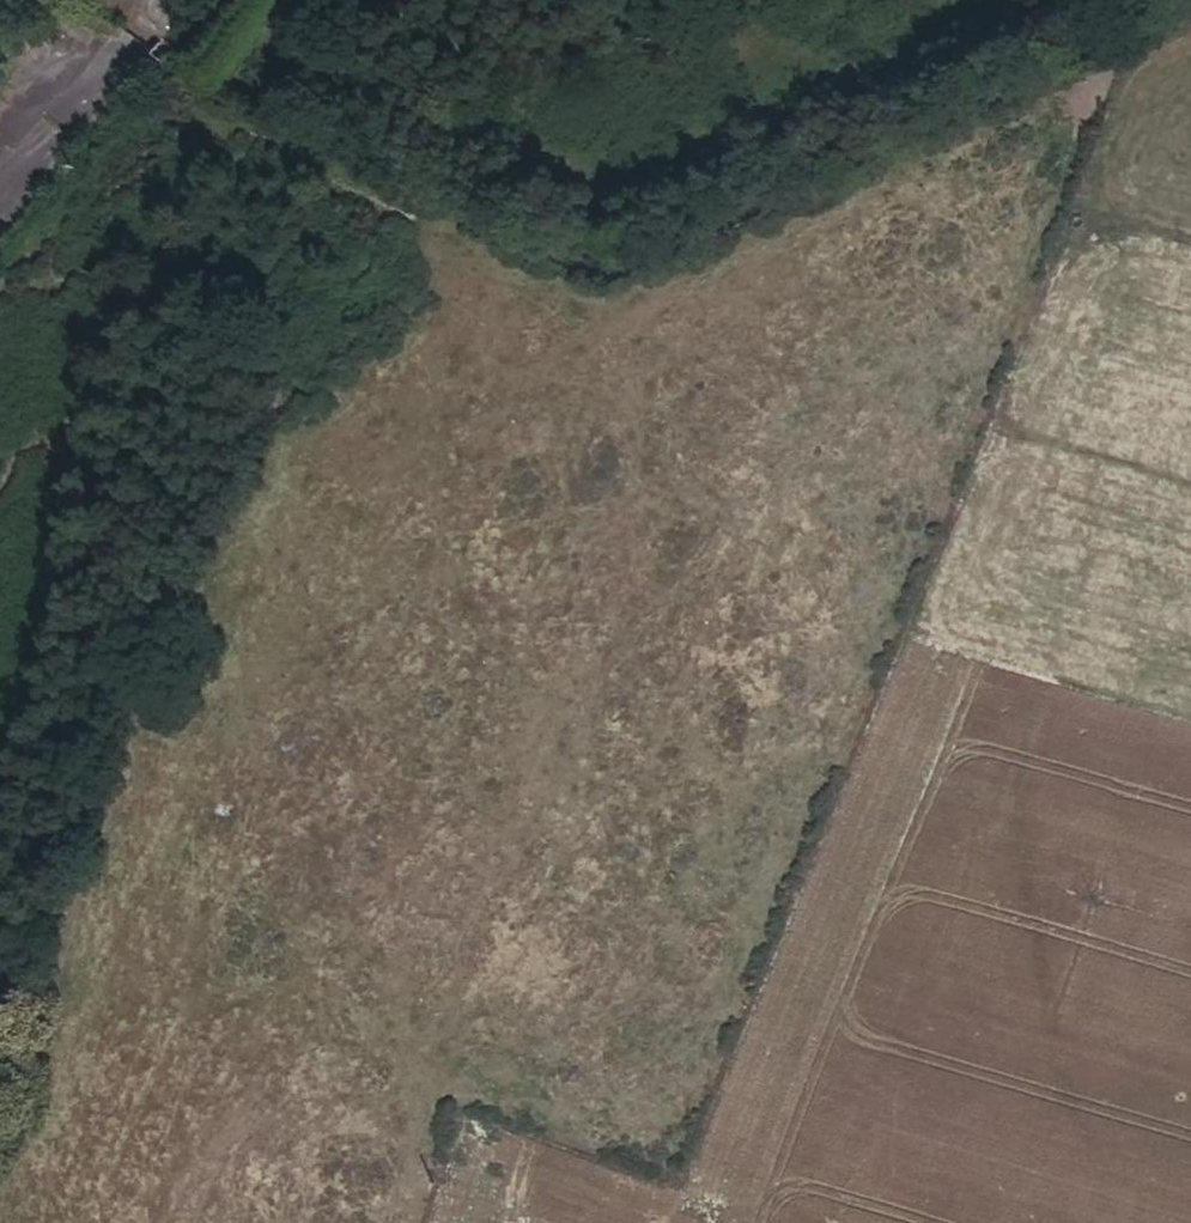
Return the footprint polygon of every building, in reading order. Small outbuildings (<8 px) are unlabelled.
[(153,50),(166,61),(176,47),(164,37),(153,50)]
